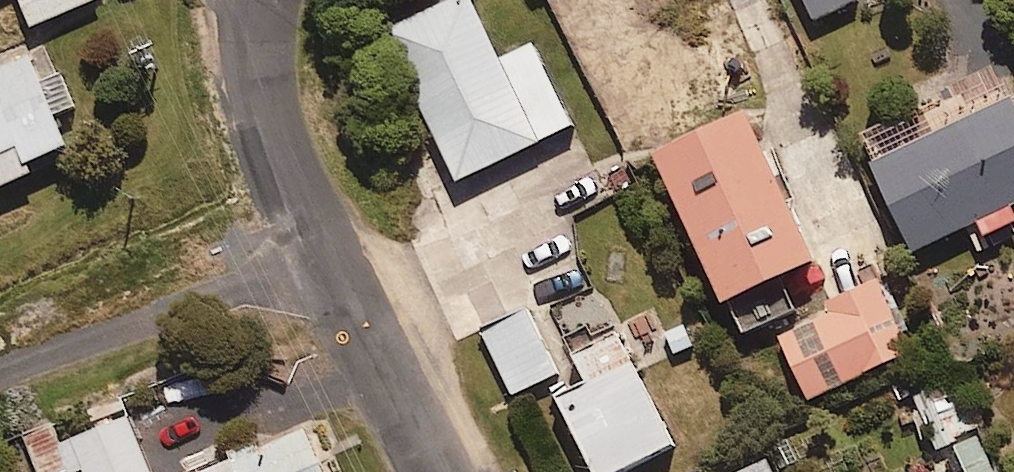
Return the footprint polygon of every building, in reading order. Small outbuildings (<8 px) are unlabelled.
[(34,26),(94,0),(23,0),(34,26)] [(570,126),(532,45),(498,61),(469,0),(451,0),(384,32),(455,181),(570,126)] [(855,0),(803,0),(812,20),(855,0)] [(65,71),(47,78),(36,53),(0,68),(0,188),(40,171),(35,158),(75,141),(62,112),(79,105),(65,71)] [(1009,94),(868,161),(912,252),(1013,204),(1013,104),(1009,94)] [(744,111),(653,154),(739,336),(798,308),(782,276),(814,261),(744,111)] [(808,401),(910,350),(874,278),(804,313),(807,318),(774,334),(808,401)] [(671,446),(596,288),(541,314),(573,381),(553,390),(591,471),(616,471),(671,446)] [(511,395),(555,375),(527,312),(483,333),(511,395)] [(91,409),(99,428),(133,414),(124,394),(91,409)] [(56,421),(26,433),(42,471),(63,471),(71,468),(73,471),(77,471),(87,468),(89,471),(156,471),(133,414),(99,428),(75,438),(64,442),(56,421)] [(185,471),(331,471),(312,426),(260,447),(255,433),(230,443),(236,457),(205,470),(202,465),(185,471)] [(978,437),(953,447),(963,471),(993,471),(978,437)] [(765,459),(738,471),(771,471),(765,459)]
